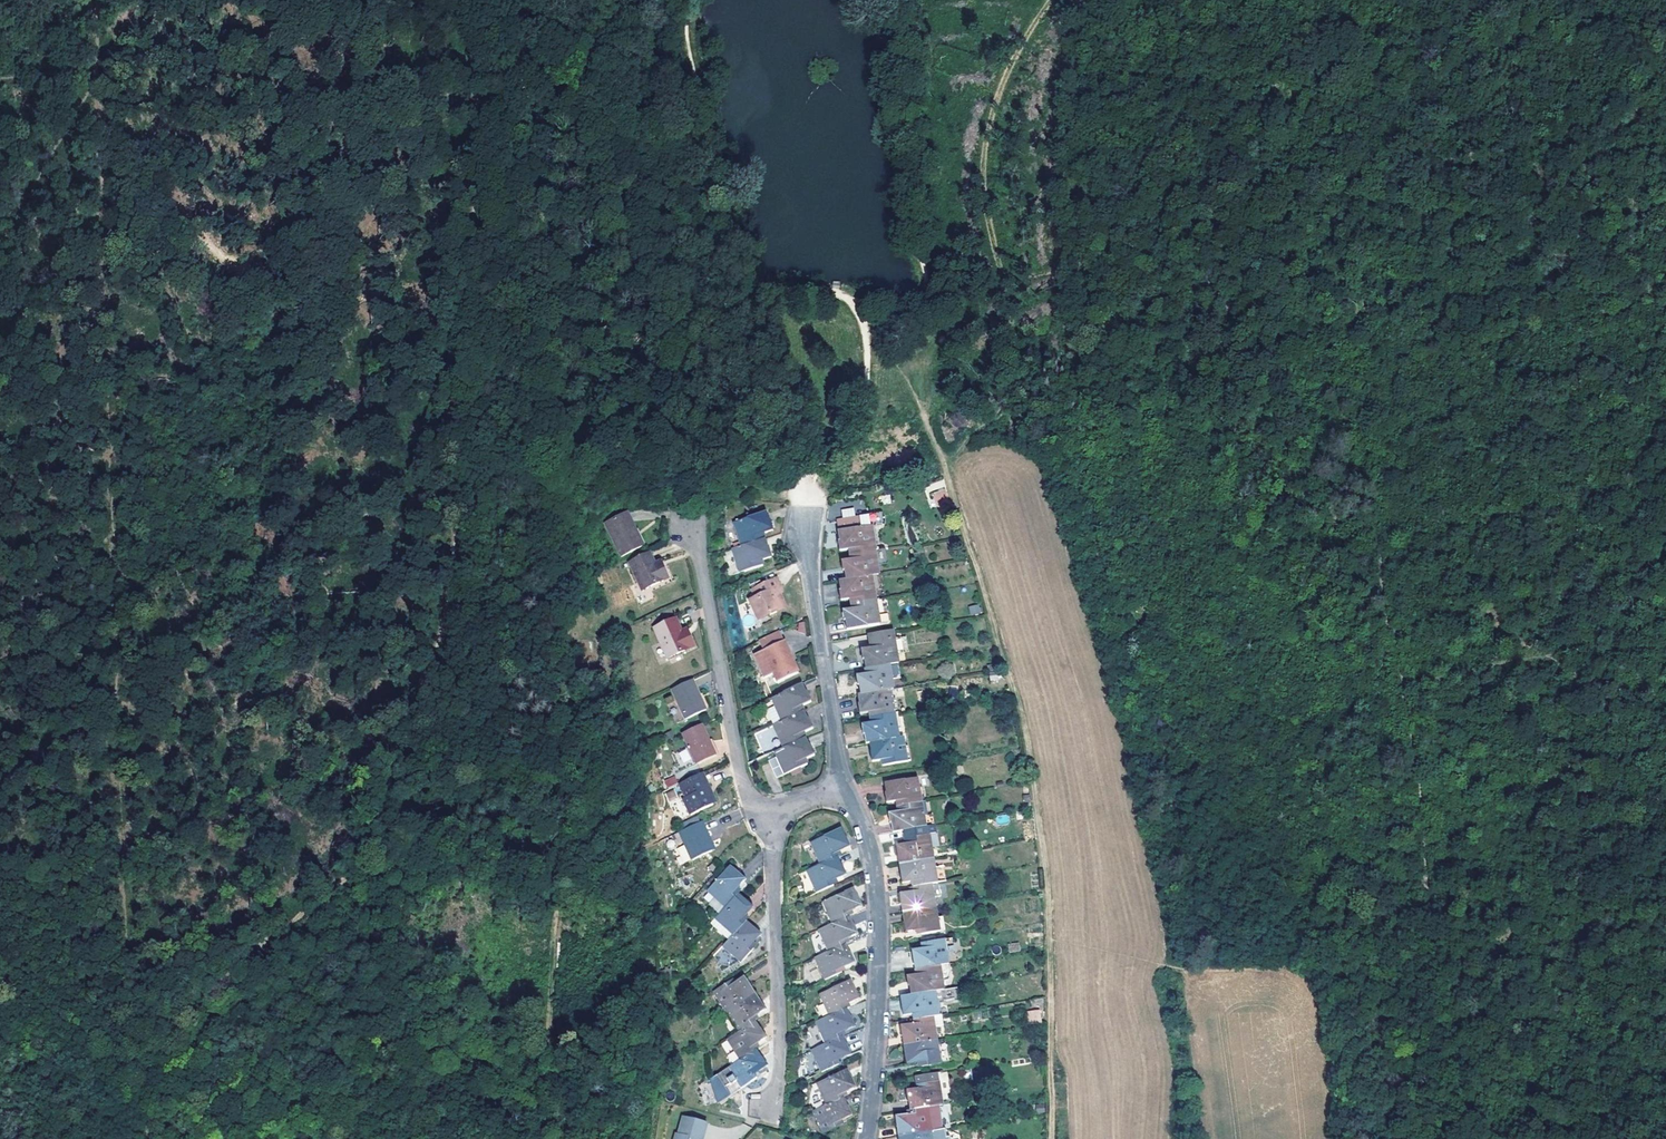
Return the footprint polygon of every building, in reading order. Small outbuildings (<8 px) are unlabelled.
[(926,485),(935,511),(952,505),(943,480),(926,485)] [(844,511),(845,517),(862,514),(861,508),(844,511)] [(741,545),(765,538),(763,532),(773,529),(770,518),(769,519),(767,511),(735,521),(738,530),(736,531),(741,545)] [(626,512),(604,522),(620,555),(642,544),(626,512)] [(852,554),(878,549),(874,524),(872,525),(869,513),(862,514),(845,517),(839,518),(840,530),(839,530),(841,540),(839,540),(841,549),(851,548),(852,554)] [(767,547),(765,538),(741,545),(732,548),(735,556),(733,557),(738,573),(763,565),(762,560),(772,556),(769,546),(767,547)] [(846,570),(847,579),(872,575),(880,574),(879,563),(880,562),(878,549),(852,554),(853,559),(843,560),(844,570),(846,570)] [(654,561),(649,551),(628,560),(641,589),(669,577),(661,564),(656,565),(654,561)] [(755,594),(751,596),(758,614),(769,610),(770,612),(777,610),(779,599),(782,598),(779,592),(777,586),(782,584),(778,575),(752,586),(755,594)] [(853,604),(878,599),(872,575),(847,579),(840,580),(841,591),(840,591),(842,600),(852,599),(853,604)] [(933,588),(923,588),(923,601),(933,601),(933,588)] [(779,599),(777,610),(785,606),(782,598),(779,599)] [(880,614),(878,599),(853,604),(853,608),(843,610),(844,620),(846,620),(848,629),(880,623),(879,614),(880,614)] [(971,616),(981,613),(979,603),(968,607),(971,616)] [(655,627),(661,643),(669,658),(695,646),(689,635),(685,637),(683,633),(682,630),(676,618),(655,627)] [(892,662),(899,661),(897,650),(899,649),(896,628),(870,633),(872,646),(862,647),(864,657),(865,657),(866,666),(892,662)] [(764,647),(786,638),(783,631),(761,641),(764,647)] [(764,647),(755,652),(764,675),(773,671),(777,680),(796,672),(788,654),(792,652),(786,638),(764,647)] [(788,654),(796,672),(800,670),(792,652),(788,654)] [(860,682),(861,692),(888,688),(894,686),(892,676),(894,676),(892,662),(866,666),(867,671),(857,673),(859,682),(860,682)] [(698,692),(691,678),(670,687),(683,718),(705,708),(698,692)] [(802,684),(771,696),(774,705),(773,705),(779,720),(805,710),(802,704),(811,700),(807,691),(806,692),(802,684)] [(869,716),(895,712),(892,699),(891,699),(888,688),(861,692),(856,693),(858,703),(856,703),(858,713),(868,711),(869,716)] [(698,692),(705,708),(708,706),(702,690),(698,692)] [(779,720),(773,705),(766,708),(772,723),(773,723),(779,720)] [(808,718),(805,710),(779,720),(773,723),(776,731),(775,732),(781,747),(806,736),(804,731),(813,727),(809,718),(808,718)] [(896,725),(895,712),(869,716),(870,721),(859,723),(861,732),(863,732),(864,742),(870,741),(897,736),(895,725),(896,725)] [(700,722),(682,730),(688,743),(673,751),(674,754),(669,756),(671,761),(676,759),(681,769),(714,754),(700,722)] [(781,747),(774,750),(777,755),(768,759),(775,776),(806,763),(804,758),(814,754),(810,745),(809,745),(806,736),(781,747)] [(904,747),(903,736),(897,736),(870,741),(871,751),(870,751),(871,761),(881,759),(882,764),(908,760),(906,747),(904,747)] [(680,780),(700,771),(698,767),(678,776),(680,780)] [(706,786),(700,771),(680,780),(686,794),(684,796),(691,812),(710,804),(703,788),(706,786)] [(667,787),(678,783),(674,775),(664,779),(667,787)] [(955,781),(959,793),(973,789),(969,777),(955,781)] [(896,807),(922,802),(920,789),(918,789),(917,778),(884,784),(885,792),(884,793),(885,802),(895,801),(896,807)] [(703,788),(710,804),(714,803),(706,786),(703,788)] [(672,788),(664,793),(670,803),(678,798),(672,788)] [(924,816),(922,802),(896,807),(897,812),(887,814),(889,822),(891,822),(892,832),(903,831),(924,827),(924,816)] [(710,833),(704,818),(681,829),(692,858),(713,849),(707,834),(710,833)] [(930,835),(934,834),(934,826),(924,827),(903,831),(905,844),(895,846),(897,854),(898,854),(900,864),(932,859),(931,849),(932,848),(930,835)] [(692,858),(681,829),(675,832),(687,860),(692,858)] [(813,852),(818,864),(836,856),(835,852),(849,846),(845,837),(844,837),(841,829),(811,841),(815,851),(813,852)] [(707,834),(713,849),(716,848),(710,833),(707,834)] [(818,864),(808,869),(811,878),(810,879),(816,891),(833,884),(832,880),(845,873),(842,865),(840,866),(836,856),(818,864)] [(936,869),(934,869),(932,859),(900,864),(901,874),(899,874),(901,883),(911,881),(912,886),(932,884),(935,883),(938,882),(936,869)] [(723,906),(736,892),(733,889),(744,878),(737,871),(736,873),(729,865),(707,889),(714,895),(714,897),(723,906)] [(902,912),(934,907),(932,897),(934,896),(932,884),(912,886),(913,892),(898,895),(899,903),(900,902),(902,912)] [(826,911),(831,923),(848,915),(847,911),(861,904),(858,896),(856,897),(853,887),(823,899),(827,910),(826,911)] [(719,910),(723,906),(714,897),(714,895),(707,889),(702,892),(719,910)] [(743,900),(736,892),(723,906),(719,910),(710,920),(728,937),(744,920),(740,917),(751,905),(744,899),(743,900)] [(937,918),(936,918),(934,907),(902,912),(903,922),(902,923),(903,932),(919,930),(920,935),(936,932),(939,931),(937,918)] [(827,951),(845,944),(843,939),(857,933),(854,924),(852,925),(848,915),(831,923),(819,928),(823,938),(822,939),(827,951)] [(728,937),(710,920),(706,924),(724,942),(728,937)] [(724,942),(717,949),(734,966),(752,948),(748,944),(759,933),(752,926),(751,927),(744,920),(728,937),(724,942)] [(946,940),(936,942),(920,944),(920,949),(911,951),(912,960),(913,959),(915,970),(936,967),(941,966),(948,964),(946,954),(948,953),(946,940)] [(1009,953),(1020,950),(1019,941),(1007,944),(1009,953)] [(817,967),(822,979),(840,972),(839,968),(854,961),(850,952),(848,953),(845,944),(827,951),(815,956),(819,966),(817,967)] [(933,991),(934,991),(942,989),(941,979),(942,978),(941,966),(936,967),(915,970),(915,975),(906,977),(907,985),(908,985),(909,995),(933,991)] [(720,999),(725,1009),(753,992),(747,983),(748,982),(744,975),(730,984),(727,979),(711,989),(718,1000),(720,999)] [(827,1015),(845,1008),(844,1004),(859,997),(855,988),(854,989),(851,981),(820,994),(824,1003),(822,1004),(827,1015)] [(930,1016),(933,1016),(938,1015),(936,1001),(934,1001),(933,991),(909,995),(899,997),(901,1006),(900,1007),(901,1016),(912,1015),(912,1019),(930,1016)] [(753,992),(725,1009),(731,1017),(729,1018),(737,1029),(753,1019),(751,1016),(764,1008),(759,999),(758,1000),(753,992)] [(818,1031),(823,1043),(840,1036),(839,1032),(854,1025),(845,1008),(827,1015),(815,1021),(819,1030),(818,1031)] [(1040,1009),(1026,1011),(1028,1024),(1041,1022),(1040,1009)] [(934,1030),(932,1023),(932,1020),(930,1016),(912,1019),(913,1024),(898,1028),(899,1037),(900,1036),(901,1047),(931,1042),(934,1041),(932,1030),(934,1030)] [(758,1028),(753,1019),(737,1029),(726,1036),(731,1045),(730,1046),(737,1059),(753,1048),(751,1045),(765,1036),(759,1027),(758,1028)] [(815,1021),(811,1049),(823,1043),(818,1031),(819,1030),(815,1021)] [(819,1072),(837,1065),(835,1060),(849,1054),(846,1045),(845,1046),(840,1036),(823,1043),(811,1049),(815,1059),(814,1060),(819,1072)] [(934,1041),(931,1042),(901,1047),(904,1056),(902,1056),(904,1066),(919,1063),(920,1069),(930,1067),(940,1065),(934,1041)] [(737,1059),(726,1066),(708,1077),(707,1078),(714,1102),(738,1086),(754,1077),(751,1072),(764,1064),(760,1056),(759,1056),(753,1048),(737,1059)] [(849,1069),(860,1066),(858,1058),(847,1061),(849,1069)] [(818,1092),(823,1104),(841,1097),(840,1093),(855,1087),(851,1078),(850,1078),(847,1069),(816,1081),(820,1091),(818,1092)] [(816,1081),(812,1110),(823,1104),(818,1092),(820,1091),(816,1081)] [(926,1108),(930,1108),(940,1106),(938,1096),(939,1095),(937,1081),(930,1082),(919,1085),(919,1089),(903,1093),(905,1101),(906,1101),(908,1111),(926,1108)] [(823,1104),(812,1110),(816,1120),(814,1120),(820,1133),(837,1126),(836,1121),(850,1115),(847,1106),(846,1107),(841,1097),(823,1104)] [(940,1106),(943,1129),(951,1128),(950,1113),(952,1113),(951,1104),(940,1106)] [(895,1128),(896,1137),(927,1132),(943,1129),(940,1106),(926,1108),(908,1111),(908,1116),(893,1119),(894,1129),(895,1128)] [(705,1124),(680,1117),(675,1134),(674,1134),(672,1138),(700,1138),(705,1124)]
